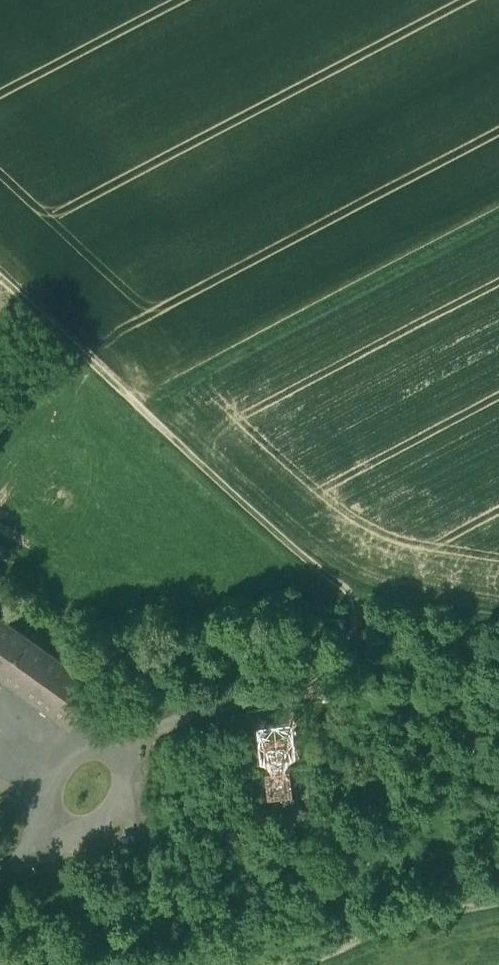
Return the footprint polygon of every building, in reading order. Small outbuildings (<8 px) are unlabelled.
[(344,618),(330,620),(331,631),(345,629),(344,618)] [(65,732),(96,690),(0,620),(0,684),(65,732)] [(292,703),(242,704),(243,723),(215,723),(216,755),(293,754),(292,703)]
